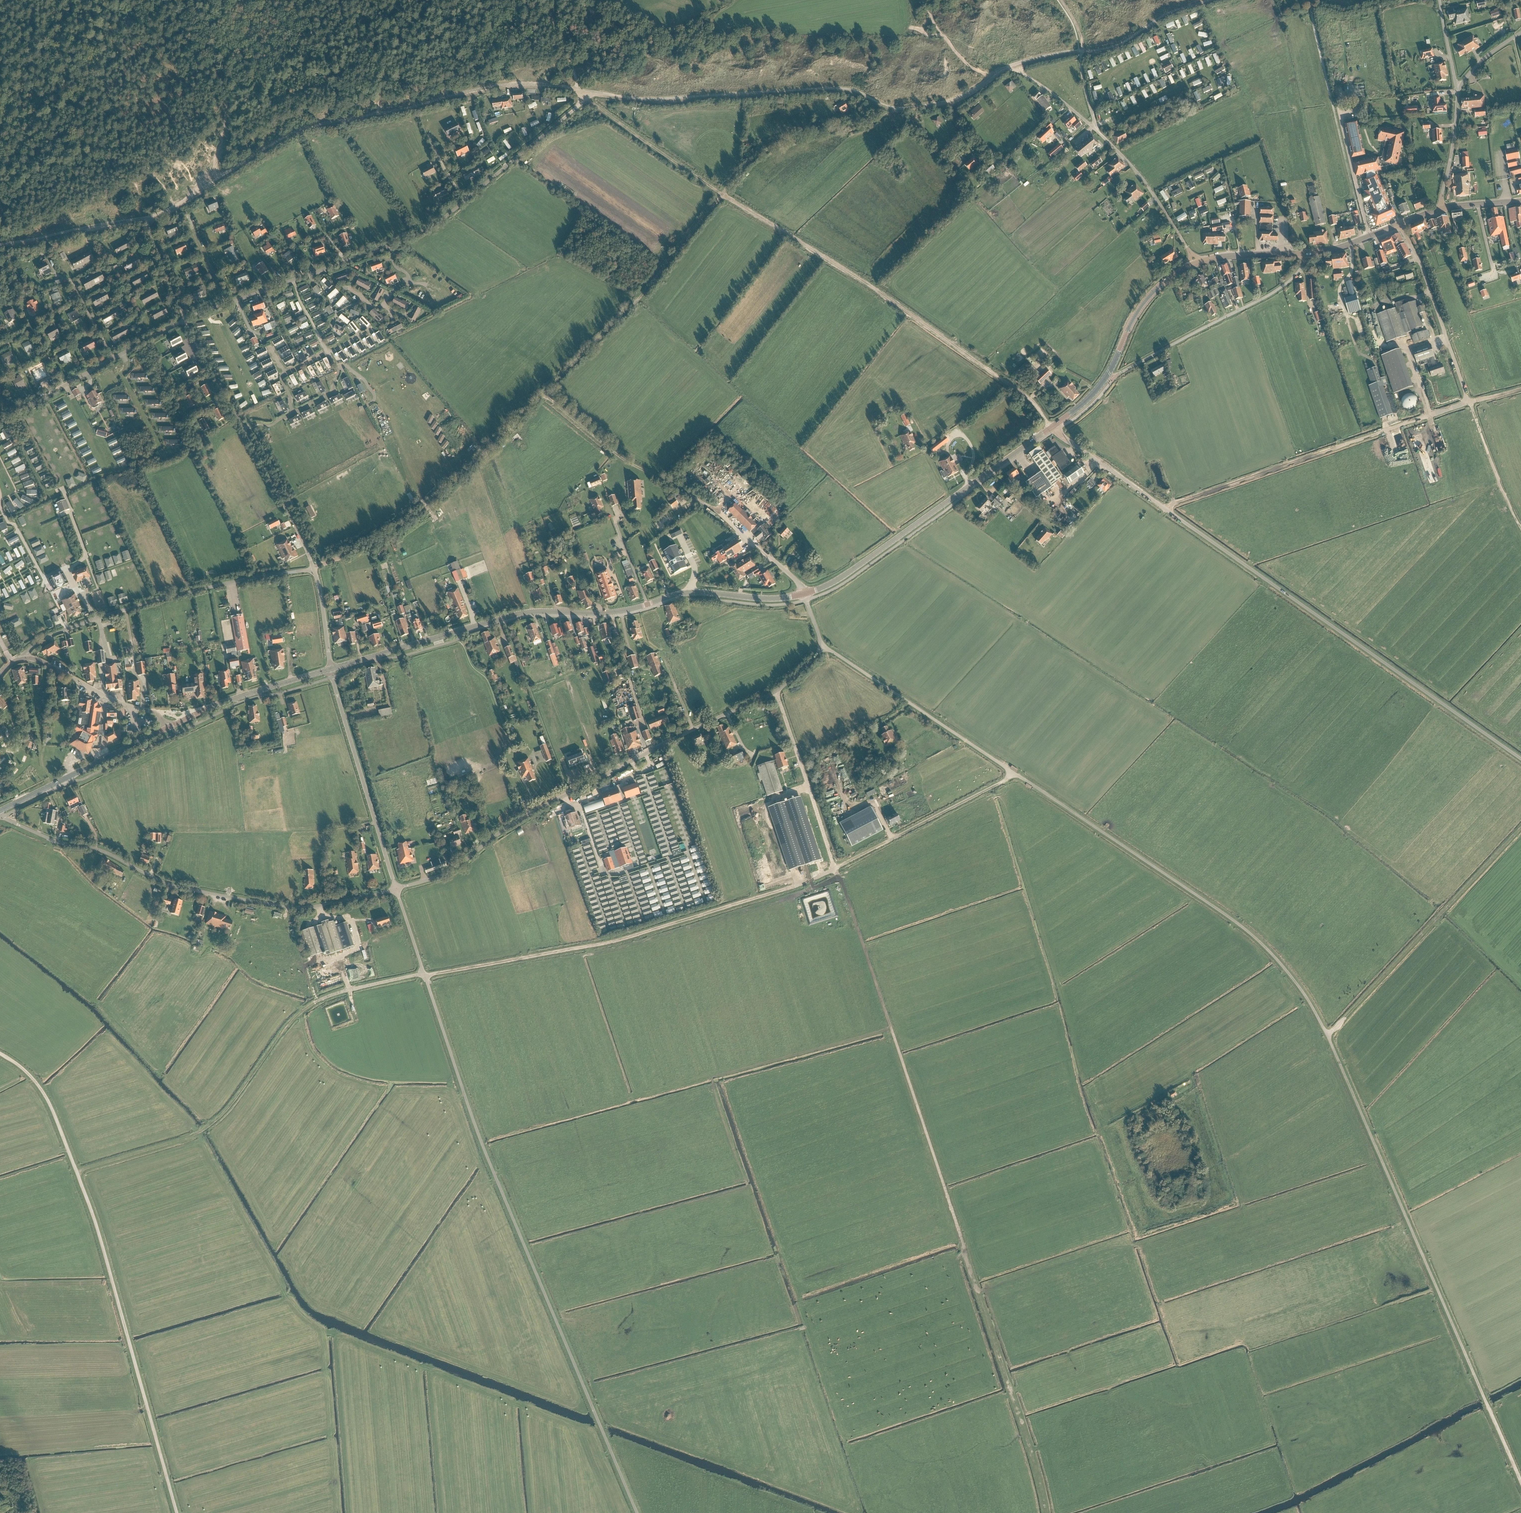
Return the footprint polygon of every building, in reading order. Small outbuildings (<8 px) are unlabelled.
[(1454,12),(1454,10),(1448,11),(1448,14),(1450,20),(1455,19),(1456,25),(1470,22),(1467,9),(1454,12)] [(1494,12),(1490,13),(1492,18),(1501,15),(1499,10),(1498,10),(1498,9),(1494,10),(1494,12)] [(1491,25),(1488,27),(1493,36),(1496,34),(1495,32),(1496,31),(1500,38),(1506,34),(1501,26),(1495,30),(1494,30),(1491,25)] [(1460,48),(1456,50),(1460,57),(1465,54),(1465,55),(1472,51),(1472,50),(1474,48),(1475,50),(1479,47),(1476,42),(1477,41),(1476,38),(1474,39),(1472,36),(1458,45),(1460,48)] [(1422,59),(1434,57),(1433,54),(1432,51),(1433,51),(1432,49),(1420,51),(1422,59)] [(1439,64),(1438,64),(1433,65),(1435,74),(1436,73),(1438,82),(1446,81),(1445,76),(1448,75),(1445,62),(1439,64)] [(1169,65),(1163,68),(1166,73),(1174,69),(1171,64),(1169,65)] [(1217,75),(1225,70),(1223,67),(1215,72),(1217,75)] [(1005,88),(1009,93),(1016,88),(1012,83),(1005,88)] [(1045,112),(1051,108),(1043,97),(1041,99),(1040,97),(1041,96),(1037,92),(1032,97),(1036,101),(1045,112)] [(1469,97),(1470,110),(1485,108),(1484,96),(1483,96),(1469,97)] [(1433,105),(1434,109),(1433,109),(1433,113),(1434,113),(1447,112),(1446,104),(1440,105),(1440,97),(1433,98),(1434,105),(1433,105)] [(1470,110),(1469,97),(1469,99),(1461,99),(1461,108),(1467,108),(1468,110),(1470,110)] [(502,100),(502,99),(492,101),(493,108),(501,106),(502,109),(512,107),(511,104),(512,104),(511,99),(502,100)] [(842,114),(849,111),(845,105),(847,104),(846,103),(845,104),(843,101),(837,105),(842,114)] [(969,114),(975,120),(985,111),(979,105),(969,114)] [(1063,124),(1068,129),(1072,125),(1073,126),(1074,125),(1073,124),(1076,122),(1076,121),(1072,116),(1071,116),(1069,118),(1066,121),(1063,124)] [(933,121),(937,127),(943,124),(938,117),(933,121)] [(1073,126),(1072,127),(1076,130),(1081,125),(1078,121),(1074,125),(1073,126)] [(1357,122),(1347,124),(1354,157),(1364,155),(1357,122)] [(1049,123),(1044,127),(1046,129),(1037,138),(1042,144),(1054,133),(1050,129),(1053,127),(1049,123)] [(445,131),(448,136),(452,134),(460,130),(457,124),(453,126),(453,127),(445,131)] [(1381,128),(1378,141),(1384,142),(1385,143),(1383,154),(1384,154),(1382,158),(1379,159),(1381,167),(1392,165),(1392,164),(1398,165),(1405,133),(1381,128)] [(1442,143),(1441,130),(1432,131),(1433,143),(1442,143)] [(1117,144),(1123,141),(1123,139),(1127,137),(1123,131),(1119,133),(1120,134),(1118,134),(1118,133),(1116,134),(1117,135),(1115,136),(1114,135),(1113,136),(1114,137),(1113,137),(1117,144)] [(1087,154),(1099,144),(1092,136),(1080,145),(1081,146),(1075,151),(1081,158),(1087,153),(1087,154)] [(479,148),(485,141),(483,139),(476,145),(479,148)] [(509,150),(511,148),(505,140),(503,142),(509,150)] [(1059,144),(1048,154),(1052,159),(1063,149),(1059,144)] [(466,146),(455,151),(458,156),(462,154),(462,155),(470,151),(469,148),(467,149),(466,146)] [(491,152),(488,148),(481,152),(484,156),(491,152)] [(1509,171),(1511,176),(1520,174),(1520,166),(1519,159),(1520,159),(1518,149),(1505,151),(1509,171)] [(501,162),(508,156),(506,153),(499,159),(501,162)] [(965,165),(969,171),(972,168),(972,169),(979,164),(974,158),(965,165)] [(1093,169),(1102,162),(1099,158),(1091,164),(1092,165),(1091,166),(1093,169)] [(1123,162),(1122,163),(1118,158),(1108,165),(1111,169),(1107,172),(1110,177),(1115,174),(1115,175),(1125,167),(1123,165),(1124,164),(1123,162)] [(1379,158),(1354,163),(1356,176),(1367,174),(1368,173),(1374,172),(1375,172),(1382,171),(1381,167),(1379,159),(1379,158)] [(1079,172),(1087,166),(1083,161),(1075,167),(1079,172)] [(987,174),(995,168),(992,164),(991,165),(990,164),(983,169),(987,174)] [(429,176),(436,173),(432,165),(429,167),(430,168),(422,172),(425,178),(429,175),(429,176)] [(480,174),(477,169),(467,174),(469,179),(473,177),(474,177),(480,174)] [(1367,197),(1364,198),(1366,202),(1369,201),(1374,213),(1371,215),(1376,226),(1390,220),(1389,219),(1395,216),(1392,208),(1391,208),(1383,191),(1386,190),(1383,185),(1381,186),(1377,175),(1376,175),(1374,172),(1368,173),(1367,174),(1366,178),(1367,178),(1367,179),(1365,181),(1368,188),(1369,190),(1365,191),(1367,197)] [(1214,183),(1220,176),(1218,173),(1211,180),(1214,183)] [(1456,197),(1469,196),(1469,190),(1468,175),(1454,176),(1455,185),(1452,185),(1453,186),(1450,187),(1450,189),(1455,189),(1455,191),(1456,191),(1456,197)] [(1270,181),(1262,182),(1265,192),(1272,190),(1270,181)] [(1143,194),(1136,184),(1125,192),(1129,197),(1124,200),(1128,205),(1133,201),(1133,202),(1135,201),(1137,200),(1137,199),(1143,194)] [(1240,194),(1241,198),(1251,196),(1249,189),(1248,190),(1247,185),(1239,187),(1240,192),(1240,194)] [(1317,194),(1315,186),(1307,188),(1309,195),(1311,195),(1312,199),(1317,197),(1317,194)] [(435,191),(433,192),(437,199),(441,197),(441,198),(447,194),(444,189),(436,193),(435,191)] [(1183,194),(1180,189),(1172,193),(1174,198),(1183,194)] [(1169,199),(1163,191),(1160,193),(1166,202),(1169,199)] [(1326,224),(1319,197),(1309,200),(1316,226),(1326,224)] [(1417,201),(1413,203),(1416,210),(1424,207),(1423,206),(1429,204),(1427,198),(1418,201),(1418,200),(1417,201)] [(1401,215),(1410,212),(1406,203),(1405,200),(1397,203),(1398,206),(1401,215)] [(218,208),(215,201),(207,204),(210,212),(218,208)] [(1146,202),(1142,206),(1143,206),(1141,208),(1144,211),(1149,206),(1146,202)] [(1241,202),(1240,217),(1250,217),(1251,202),(1241,202)] [(339,216),(335,206),(327,210),(332,220),(339,216)] [(1260,231),(1259,231),(1259,241),(1260,241),(1271,241),(1278,241),(1278,235),(1273,235),(1273,232),(1272,232),(1273,224),(1273,216),(1272,216),(1272,215),(1273,215),(1274,208),(1267,208),(1267,206),(1263,206),(1263,208),(1260,208),(1260,215),(1261,215),(1261,216),(1260,216),(1260,223),(1260,231)] [(1517,217),(1517,216),(1516,208),(1509,209),(1510,223),(1516,222),(1516,217),(1517,217)] [(1306,216),(1305,209),(1300,210),(1301,222),(1307,221),(1306,219),(1309,219),(1308,216),(1306,216)] [(1497,209),(1490,210),(1492,220),(1488,221),(1491,237),(1500,235),(1503,248),(1509,246),(1507,239),(1508,239),(1503,218),(1503,215),(1498,216),(1497,209)] [(1452,212),(1453,222),(1463,221),(1462,211),(1452,212)] [(1179,222),(1187,217),(1185,213),(1176,219),(1179,222)] [(308,216),(309,218),(305,220),(310,229),(316,226),(311,217),(310,215),(308,216)] [(1434,220),(1428,222),(1432,229),(1439,227),(1439,230),(1442,230),(1443,235),(1451,233),(1448,216),(1437,219),(1434,220)] [(1414,225),(1418,233),(1428,228),(1424,219),(1414,224),(1414,225)] [(223,225),(214,228),(216,233),(225,230),(224,228),(227,227),(226,224),(223,225)] [(1421,239),(1418,233),(1414,225),(1409,228),(1412,235),(1415,234),(1418,240),(1421,239)] [(175,226),(166,230),(168,236),(173,234),(174,237),(178,235),(175,226)] [(257,227),(251,231),(255,237),(261,234),(262,235),(266,232),(264,229),(260,231),(257,227)] [(1350,236),(1355,235),(1353,227),(1347,228),(1347,227),(1337,230),(1338,236),(1337,236),(1337,237),(1339,237),(1339,239),(1340,240),(1351,237),(1350,236)] [(284,232),(288,239),(296,235),(294,230),(292,231),(291,228),(284,232)] [(1313,245),(1328,244),(1328,241),(1329,241),(1329,240),(1328,240),(1327,231),(1313,232),(1314,236),(1309,237),(1310,243),(1313,243),(1313,245)] [(1214,244),(1214,234),(1203,233),(1203,244),(1214,244)] [(343,247),(350,245),(346,234),(339,236),(341,241),(343,247)] [(1214,234),(1214,244),(1218,245),(1218,242),(1225,242),(1225,235),(1217,235),(1217,234),(1214,234)] [(1383,248),(1384,251),(1386,254),(1386,255),(1396,252),(1393,244),(1394,243),(1395,243),(1396,245),(1397,245),(1402,242),(1403,241),(1399,234),(1392,238),(1391,237),(1380,242),(1383,248)] [(114,249),(117,254),(131,246),(128,241),(114,249)] [(1397,248),(1403,260),(1411,256),(1405,244),(1403,245),(1402,242),(1397,245),(1398,247),(1397,248)] [(267,255),(273,251),(269,243),(266,245),(267,247),(263,249),(267,255)] [(177,255),(187,250),(184,244),(174,249),(177,255)] [(325,252),(323,245),(313,249),(316,257),(321,255),(321,254),(325,252)] [(230,256),(235,253),(232,247),(224,251),(225,253),(228,252),(230,256)] [(1464,248),(1459,250),(1460,254),(1459,255),(1461,262),(1463,262),(1464,262),(1468,261),(1466,253),(1465,253),(1464,248)] [(1179,257),(1174,249),(1161,257),(1165,264),(1170,261),(1170,262),(1179,257)] [(63,253),(62,250),(58,252),(62,260),(67,257),(64,252),(63,253)] [(289,262),(293,259),(292,257),(294,256),(292,253),(290,251),(283,256),(285,259),(286,258),(289,262)] [(1381,265),(1387,264),(1384,255),(1386,254),(1384,251),(1383,252),(1383,251),(1377,253),(1381,265)] [(89,252),(71,262),(75,270),(93,260),(89,252)] [(235,253),(230,256),(231,260),(228,261),(229,264),(238,260),(235,253)] [(1326,259),(1325,259),(1326,267),(1327,267),(1333,266),(1333,269),(1348,268),(1348,267),(1349,267),(1349,263),(1347,263),(1346,253),(1332,255),(1331,255),(1332,258),(1326,259)] [(123,266),(126,271),(140,263),(137,258),(123,266)] [(1371,258),(1367,259),(1363,260),(1366,270),(1376,267),(1374,262),(1372,262),(1371,258)] [(1482,270),(1480,259),(1473,261),(1474,268),(1475,272),(1482,270)] [(51,272),(50,270),(50,269),(46,260),(42,262),(43,265),(37,268),(40,274),(43,272),(45,276),(51,272)] [(1272,273),(1276,272),(1276,269),(1274,269),(1273,260),(1262,261),(1263,270),(1262,270),(1262,271),(1263,271),(1263,274),(1272,273),(1273,273),(1272,273)] [(1276,269),(1276,272),(1277,272),(1277,271),(1282,271),(1281,261),(1275,261),(1275,260),(1273,260),(1274,269),(1276,269)] [(260,272),(262,275),(268,271),(263,263),(255,267),(259,273),(260,272)] [(383,267),(381,263),(378,264),(378,263),(371,266),(373,272),(380,269),(379,268),(383,267)] [(1239,283),(1237,275),(1236,272),(1233,273),(1229,264),(1221,267),(1224,276),(1223,276),(1225,280),(1226,280),(1227,282),(1225,283),(1226,286),(1228,286),(1234,284),(1235,286),(1239,285),(1239,283)] [(190,267),(191,268),(184,271),(187,278),(196,275),(194,270),(198,268),(196,265),(190,267)] [(1241,282),(1249,280),(1247,265),(1240,266),(1241,270),(1240,270),(1241,282)] [(250,280),(247,272),(245,273),(245,274),(235,278),(236,283),(247,279),(247,281),(250,280)] [(1344,277),(1344,272),(1334,273),(1335,281),(1339,281),(1339,280),(1343,279),(1343,277),(1344,277)] [(1414,278),(1412,272),(1404,274),(1396,277),(1397,280),(1405,277),(1406,280),(1414,278)] [(82,283),(86,290),(104,280),(100,273),(82,283)] [(339,282),(350,278),(348,273),(340,276),(339,274),(335,276),(337,279),(338,280),(339,282)] [(1511,277),(1513,282),(1520,279),(1520,278),(1519,273),(1511,277)] [(148,279),(145,274),(131,281),(134,286),(148,279)] [(391,275),(384,279),(387,284),(394,281),(394,280),(397,278),(395,275),(392,276),(391,275)] [(1196,279),(1192,281),(1193,286),(1198,284),(1201,290),(1208,287),(1203,276),(1196,279)] [(333,287),(325,279),(321,282),(330,290),(333,287)] [(359,279),(356,284),(366,289),(367,287),(369,287),(371,284),(367,282),(366,283),(359,279)] [(1350,315),(1362,311),(1352,281),(1346,283),(1351,298),(1345,300),(1350,315)] [(1304,282),(1295,283),(1296,295),(1299,295),(1299,302),(1307,301),(1306,293),(1305,293),(1304,282)] [(1239,285),(1235,286),(1236,289),(1233,290),(1235,297),(1236,297),(1237,300),(1243,298),(1239,285)] [(199,287),(200,290),(192,293),(194,298),(202,295),(203,297),(208,296),(204,286),(199,287)] [(322,292),(317,286),(313,289),(318,295),(322,292)] [(54,303),(62,300),(59,293),(57,288),(52,290),(53,292),(54,292),(55,294),(51,296),(54,303)] [(373,295),(371,298),(374,300),(376,299),(378,300),(383,290),(378,288),(374,295),(373,295)] [(339,293),(336,289),(328,297),(331,300),(339,293)] [(1231,300),(1226,289),(1220,291),(1223,297),(1221,298),(1225,309),(1232,306),(1230,301),(1231,300)] [(1216,297),(1213,290),(1207,293),(1210,300),(1216,297)] [(144,304),(158,297),(155,292),(141,299),(144,304)] [(105,293),(92,300),(95,307),(108,299),(105,293)] [(339,308),(347,300),(344,297),(336,305),(339,308)] [(405,305),(407,302),(403,301),(403,302),(395,298),(392,303),(402,308),(404,306),(405,305)] [(32,314),(38,311),(35,305),(37,304),(36,301),(34,302),(32,299),(29,301),(30,303),(27,304),(27,305),(26,305),(28,309),(29,308),(32,314)] [(1396,308),(1377,314),(1387,343),(1406,336),(1405,334),(1411,332),(1411,330),(1412,330),(1414,335),(1411,336),(1414,344),(1427,339),(1424,331),(1420,333),(1419,328),(1423,326),(1421,321),(1419,314),(1425,312),(1423,306),(1418,308),(1416,302),(1406,305),(1404,300),(1395,304),(1396,308)] [(261,313),(260,310),(265,308),(263,301),(252,305),(255,312),(256,311),(257,314),(254,315),(255,319),(251,320),(253,327),(257,325),(257,326),(268,322),(264,312),(261,313)] [(1212,316),(1217,314),(1214,308),(1215,308),(1214,305),(1213,305),(1213,304),(1212,305),(1211,302),(1210,303),(1210,302),(1208,302),(1209,303),(1205,305),(1208,313),(1210,312),(1212,316)] [(334,313),(330,306),(325,309),(329,315),(334,313)] [(413,318),(416,320),(421,310),(416,307),(412,315),(411,314),(409,317),(412,319),(413,318)] [(152,314),(155,319),(166,313),(164,308),(152,314)] [(9,323),(16,320),(13,314),(14,313),(13,310),(5,314),(9,323)] [(373,310),(370,314),(378,321),(379,320),(381,320),(384,317),(381,314),(380,316),(373,310)] [(76,311),(69,314),(73,322),(80,319),(76,311)] [(117,313),(116,311),(102,319),(105,324),(119,316),(118,316),(122,314),(121,311),(117,313)] [(293,320),(290,314),(283,318),(286,323),(293,320)] [(298,324),(307,320),(305,315),(295,319),(298,324)] [(347,325),(350,322),(342,315),(339,319),(347,325)] [(368,328),(371,325),(363,317),(360,320),(368,328)] [(237,322),(235,319),(229,325),(231,327),(237,322)] [(360,331),(353,322),(349,325),(356,334),(360,331)] [(403,328),(400,323),(392,327),(392,325),(388,327),(390,330),(391,330),(393,333),(403,328)] [(343,334),(345,330),(336,325),(334,329),(343,334)] [(50,340),(59,334),(55,327),(46,333),(50,340)] [(241,330),(239,327),(232,332),(235,335),(241,330)] [(126,329),(111,336),(114,341),(128,334),(126,329)] [(381,344),(385,341),(379,332),(376,334),(379,340),(379,341),(381,344)] [(178,334),(168,339),(169,340),(169,339),(172,344),(174,343),(176,345),(182,342),(178,335),(178,334)] [(304,341),(301,335),(295,339),(297,344),(304,341)] [(328,343),(335,339),(333,335),(326,339),(328,343)] [(274,346),(284,341),(282,337),(272,343),(274,346)] [(371,349),(376,346),(370,337),(366,339),(370,345),(369,345),(371,349)] [(259,344),(256,338),(250,341),(255,350),(260,347),(259,344)] [(312,348),(319,344),(317,340),(310,344),(312,348)] [(26,352),(34,348),(30,341),(22,345),(26,352)] [(95,347),(92,341),(81,346),(85,353),(95,347)] [(362,354),(366,351),(360,342),(357,344),(361,350),(360,351),(362,354)] [(1421,366),(1427,363),(1432,377),(1445,372),(1442,365),(1437,367),(1434,357),(1435,357),(1430,344),(1412,350),(1416,363),(1420,362),(1421,366)] [(280,356),(290,350),(287,346),(277,352),(280,356)] [(305,348),(311,358),(315,356),(309,346),(305,348)] [(353,358),(357,356),(351,347),(348,349),(351,355),(353,358)] [(258,357),(267,352),(265,348),(256,353),(258,357)] [(1394,394),(1413,388),(1400,349),(1381,356),(1394,394)] [(58,356),(61,362),(63,361),(65,364),(71,361),(69,358),(70,357),(67,351),(58,356)] [(184,351),(174,356),(175,356),(177,361),(180,360),(181,362),(187,359),(183,352),(184,351)] [(307,361),(301,351),(297,353),(303,363),(307,361)] [(348,360),(342,352),(338,354),(342,360),(344,363),(348,360)] [(0,357),(0,358),(3,365),(11,360),(7,353),(0,357)] [(285,365),(294,359),(292,356),(283,361),(285,365)] [(327,358),(323,360),(327,368),(328,368),(329,370),(332,368),(327,358)] [(273,363),(271,359),(261,364),(263,368),(273,363)] [(259,366),(256,362),(249,368),(252,371),(259,366)] [(319,362),(315,364),(319,372),(320,372),(321,374),(324,373),(319,362)] [(135,372),(144,367),(142,363),(133,368),(135,372)] [(194,364),(185,369),(185,370),(185,369),(188,374),(190,373),(192,375),(198,372),(194,365),(195,364),(194,364)] [(1152,371),(1155,376),(1166,370),(1163,365),(1152,371)] [(313,378),(316,376),(311,366),(307,368),(312,376),(313,378)] [(1041,385),(1051,375),(1046,369),(1040,375),(1032,366),(1029,369),(1037,378),(1035,380),(1041,385)] [(1381,382),(1376,368),(1367,371),(1372,385),(1381,382)] [(34,373),(33,374),(37,380),(46,375),(43,369),(38,371),(38,370),(34,372),(34,373)] [(278,374),(276,370),(266,375),(268,379),(278,374)] [(304,383),(307,381),(302,371),(298,373),(303,381),(304,383)] [(295,387),(299,386),(293,375),(289,377),(293,386),(294,385),(295,387)] [(21,377),(20,377),(20,376),(17,377),(18,379),(13,381),(16,389),(20,387),(21,388),(25,386),(21,377)] [(353,389),(348,378),(344,380),(349,391),(353,389)] [(1074,391),(1076,389),(1068,381),(1059,390),(1068,399),(1069,398),(1073,402),(1079,396),(1074,391)] [(285,392),(280,382),(276,384),(277,387),(281,394),(285,392)] [(323,388),(321,383),(317,385),(322,394),(326,392),(324,388),(323,388)] [(211,395),(206,385),(201,388),(206,397),(211,395)] [(360,394),(365,392),(362,385),(357,387),(360,394)] [(1392,415),(1383,387),(1370,391),(1380,419),(1392,415)] [(72,392),(75,398),(81,395),(77,389),(72,392)] [(346,401),(356,396),(354,391),(344,396),(346,401)] [(91,399),(90,399),(88,400),(92,408),(94,408),(99,406),(98,404),(102,402),(99,398),(101,397),(100,394),(97,395),(95,392),(89,395),(91,399)] [(297,402),(307,397),(305,393),(299,396),(299,395),(295,397),(297,402)] [(196,405),(191,395),(186,398),(191,407),(196,405)] [(1411,395),(1402,396),(1403,409),(1415,408),(1415,399),(1411,400),(1411,395)] [(332,405),(341,400),(339,396),(334,398),(329,400),(332,405)] [(283,402),(279,404),(284,413),(289,411),(286,407),(283,402)] [(319,411),(329,406),(326,402),(322,404),(323,404),(317,407),(319,411)] [(219,421),(224,418),(219,409),(214,411),(219,421)] [(304,419),(313,414),(311,410),(306,413),(306,412),(301,414),(304,419)] [(910,425),(905,415),(901,417),(906,427),(910,425)] [(291,425),(301,421),(298,416),(294,418),(295,418),(289,421),(291,425)] [(140,418),(127,421),(129,429),(142,426),(140,418)] [(204,431),(209,429),(204,419),(198,422),(204,431)] [(11,439),(6,429),(2,431),(7,441),(11,439)] [(903,434),(901,435),(900,436),(903,443),(903,444),(904,444),(906,448),(907,447),(909,451),(915,449),(913,444),(916,442),(910,431),(904,434),(904,433),(903,434)] [(946,437),(930,449),(933,453),(949,441),(946,437)] [(160,453),(169,449),(167,445),(158,449),(160,453)] [(1061,471),(1070,464),(1061,452),(1059,453),(1054,447),(1048,452),(1052,458),(1061,471)] [(1039,448),(1029,455),(1032,458),(1031,459),(1032,458),(1033,459),(1032,459),(1041,472),(1025,483),(1036,498),(1052,487),(1050,485),(1061,478),(1042,452),(1041,453),(1041,452),(1042,452),(1042,451),(1041,451),(1039,448)] [(959,471),(952,459),(950,456),(939,462),(947,478),(959,471)] [(24,465),(15,470),(17,474),(26,469),(24,465)] [(1078,465),(1063,476),(1069,484),(1084,473),(1078,465)] [(1007,474),(1011,480),(1015,477),(1016,480),(1020,477),(1018,475),(1014,469),(1007,474)] [(75,479),(84,483),(87,476),(78,472),(75,479)] [(72,477),(65,480),(69,489),(76,486),(72,477)] [(599,479),(590,482),(592,488),(602,484),(599,479)] [(1105,479),(1098,486),(1105,492),(1111,485),(1105,479)] [(1021,490),(1026,486),(1024,483),(1025,483),(1023,480),(1017,484),(1021,490)] [(1087,483),(1088,485),(1087,486),(1090,489),(1091,488),(1092,488),(1095,485),(1090,480),(1087,483)] [(640,502),(642,502),(640,481),(627,482),(629,503),(633,503),(633,510),(641,509),(640,502)] [(618,504),(615,495),(613,496),(612,494),(609,495),(609,497),(609,498),(612,507),(618,504)] [(31,505),(33,502),(23,496),(21,500),(31,505)] [(603,507),(599,496),(590,500),(595,511),(594,512),(596,516),(603,514),(601,508),(603,507)] [(1003,501),(998,497),(993,502),(994,503),(992,505),(996,508),(996,507),(997,508),(999,506),(999,507),(1002,504),(1001,503),(1003,501)] [(20,510),(24,507),(16,499),(13,502),(20,510)] [(992,509),(989,507),(992,504),(985,499),(977,508),(982,513),(981,514),(983,516),(984,516),(985,517),(986,516),(988,514),(988,513),(992,509)] [(69,509),(65,500),(53,505),(56,513),(59,511),(60,513),(69,509)] [(669,504),(673,509),(678,504),(675,500),(669,504)] [(15,512),(10,502),(6,504),(12,514),(15,512)] [(728,511),(750,532),(757,525),(757,524),(760,521),(757,518),(754,521),(743,511),(735,504),(728,511)] [(306,508),(311,519),(315,517),(310,506),(306,508)] [(277,520),(268,524),(270,529),(279,524),(277,520)] [(758,531),(754,534),(755,536),(754,536),(758,541),(761,539),(763,542),(765,540),(766,540),(767,542),(775,536),(774,535),(769,529),(770,528),(767,524),(765,525),(764,524),(763,526),(763,525),(757,530),(758,531)] [(785,527),(779,534),(783,538),(789,531),(785,527)] [(682,534),(679,529),(670,534),(673,539),(682,534)] [(1044,544),(1045,544),(1052,535),(1045,529),(1037,538),(1039,539),(1036,542),(1041,546),(1044,544)] [(38,539),(30,542),(32,548),(40,545),(38,539)] [(298,556),(295,551),(293,551),(290,545),(289,546),(288,543),(289,543),(287,539),(276,545),(283,559),(285,558),(287,562),(298,556)] [(723,548),(721,549),(726,555),(727,557),(728,559),(743,550),(736,539),(723,548)] [(671,567),(674,574),(687,568),(684,561),(683,561),(681,557),(682,557),(676,545),(663,551),(669,563),(671,567)] [(36,557),(45,553),(42,546),(33,550),(36,557)] [(715,555),(711,558),(713,561),(717,559),(720,564),(726,560),(726,558),(727,557),(726,555),(721,549),(723,548),(722,546),(715,550),(717,553),(716,554),(714,555),(715,555)] [(37,558),(40,565),(48,561),(45,554),(37,558)] [(115,565),(122,563),(119,554),(112,557),(115,565)] [(104,559),(107,568),(114,566),(112,557),(104,559)] [(736,564),(731,567),(733,571),(739,580),(744,577),(746,576),(744,572),(755,565),(750,557),(736,565),(736,564)] [(654,560),(649,563),(653,572),(659,569),(654,560)] [(24,564),(22,561),(14,566),(17,569),(24,564)] [(452,569),(450,570),(451,573),(452,572),(456,583),(464,579),(463,579),(467,578),(465,572),(464,572),(463,569),(461,570),(457,561),(450,565),(451,568),(452,569)] [(559,562),(550,565),(553,572),(557,570),(555,565),(556,565),(558,570),(562,569),(559,562)] [(633,574),(629,564),(623,566),(630,582),(634,581),(632,577),(634,577),(633,574)] [(13,569),(10,566),(3,572),(5,575),(13,569)] [(73,573),(76,583),(90,577),(87,567),(73,573)] [(642,572),(645,579),(646,579),(648,582),(653,579),(648,568),(642,572)] [(617,596),(607,570),(596,574),(605,601),(606,600),(617,596)] [(769,588),(775,584),(772,579),(768,570),(759,576),(760,578),(764,585),(765,586),(767,585),(769,588)] [(104,573),(107,581),(112,579),(110,571),(104,573)] [(62,572),(48,579),(54,591),(59,588),(68,583),(62,572)] [(98,584),(106,582),(103,573),(95,575),(98,584)] [(527,578),(529,583),(529,584),(533,583),(532,580),(534,579),(532,573),(526,575),(527,578)] [(632,601),(639,598),(637,595),(639,594),(634,583),(628,586),(628,585),(628,586),(626,587),(632,601)] [(28,591),(31,600),(38,597),(35,588),(28,591)] [(460,619),(468,616),(466,611),(467,611),(463,602),(457,588),(447,592),(454,609),(455,609),(457,615),(458,614),(460,619)] [(535,602),(542,599),(541,595),(542,595),(540,588),(534,590),(534,589),(534,590),(532,590),(532,592),(532,593),(532,594),(533,594),(534,597),(534,598),(535,601),(535,602)] [(586,609),(593,607),(586,588),(577,591),(577,593),(578,592),(580,597),(579,597),(580,598),(581,600),(582,603),(584,603),(586,609)] [(23,604),(30,601),(27,592),(20,595),(23,604)] [(556,605),(563,603),(559,592),(553,594),(556,605)] [(81,607),(75,594),(61,601),(66,611),(69,616),(72,614),(73,617),(81,613),(78,608),(81,607)] [(412,605),(414,609),(417,608),(419,614),(421,614),(419,607),(417,603),(412,605)] [(673,604),(665,607),(667,612),(666,612),(667,615),(666,615),(667,617),(669,622),(669,623),(670,623),(670,624),(680,620),(679,617),(678,618),(677,615),(678,615),(675,608),(674,608),(673,604)] [(405,613),(403,605),(397,607),(400,615),(405,613)] [(414,624),(416,632),(422,629),(417,615),(414,616),(413,613),(411,614),(408,606),(404,608),(410,625),(414,624)] [(237,652),(240,651),(249,650),(243,615),(239,616),(239,617),(231,619),(237,652)] [(367,623),(369,622),(366,615),(357,618),(359,624),(366,621),(367,623)] [(18,618),(10,622),(13,629),(22,625),(18,618)] [(401,637),(409,634),(407,629),(408,629),(404,619),(396,622),(401,637)] [(48,629),(53,628),(51,620),(45,621),(48,629)] [(374,629),(382,626),(381,621),(372,623),(374,629)] [(639,626),(637,621),(631,623),(633,628),(630,629),(633,640),(643,638),(639,626)] [(574,633),(570,622),(563,625),(566,633),(570,632),(571,634),(574,633)] [(582,623),(575,625),(579,639),(591,635),(588,628),(584,629),(582,623)] [(530,629),(528,630),(533,643),(534,645),(541,642),(541,640),(535,624),(529,626),(530,629)] [(606,624),(601,625),(602,630),(600,630),(603,640),(604,640),(604,641),(606,641),(605,639),(612,638),(610,630),(609,630),(609,629),(610,629),(608,625),(607,625),(606,624)] [(559,638),(564,636),(561,628),(558,629),(557,625),(550,627),(551,627),(552,632),(551,632),(553,636),(558,635),(559,638)] [(345,626),(339,628),(338,628),(338,627),(337,627),(337,628),(332,629),(335,644),(347,641),(345,626)] [(393,626),(386,629),(390,639),(396,637),(393,626)] [(350,645),(355,644),(355,641),(356,641),(354,632),(347,634),(347,636),(347,638),(348,637),(348,640),(349,639),(350,645)] [(488,632),(481,634),(485,643),(484,644),(490,656),(500,652),(498,647),(497,647),(496,644),(497,644),(495,638),(491,639),(488,632)] [(282,642),(281,634),(271,636),(271,638),(272,641),(273,644),(282,642)] [(372,641),(373,647),(381,645),(379,639),(380,639),(379,634),(369,637),(370,642),(372,641)] [(588,648),(584,638),(579,639),(583,650),(588,648)] [(558,663),(550,641),(547,642),(549,650),(548,650),(552,661),(553,664),(558,663)] [(51,643),(44,648),(44,649),(41,651),(44,656),(46,654),(48,657),(60,649),(55,642),(51,644),(51,643)] [(236,652),(235,645),(225,646),(227,654),(236,652)] [(510,647),(505,649),(508,658),(514,655),(510,647)] [(594,664),(598,662),(593,647),(588,649),(594,664)] [(275,670),(284,669),(283,663),(285,662),(283,649),(274,650),(273,649),(272,649),(272,650),(270,651),(273,668),(275,668),(275,670)] [(98,664),(106,663),(104,651),(96,652),(98,664)] [(629,653),(626,654),(627,658),(631,670),(638,668),(635,656),(630,657),(629,653)] [(655,653),(646,657),(651,668),(655,677),(663,674),(655,653)] [(229,661),(230,668),(238,666),(237,659),(229,661)] [(254,666),(253,663),(254,663),(253,659),(241,662),(245,677),(247,676),(248,681),(257,679),(255,673),(256,673),(256,672),(255,671),(257,671),(255,665),(254,666)] [(138,676),(146,675),(145,662),(137,663),(138,676)] [(93,678),(96,677),(94,663),(83,665),(84,675),(86,675),(87,682),(94,682),(93,678)] [(115,664),(104,665),(107,682),(105,683),(106,690),(115,689),(115,690),(122,689),(121,680),(118,681),(117,674),(119,674),(118,664),(116,665),(115,664)] [(14,678),(25,675),(23,667),(12,671),(14,678)] [(375,668),(367,670),(367,673),(365,673),(368,689),(371,688),(371,687),(374,687),(375,687),(378,687),(378,686),(379,686),(380,686),(380,685),(383,685),(383,682),(379,683),(378,675),(376,675),(375,668)] [(222,685),(222,689),(228,688),(227,684),(231,683),(228,671),(218,673),(221,685),(222,685)] [(613,683),(609,671),(603,673),(607,685),(613,683)] [(175,674),(166,675),(166,680),(165,680),(165,681),(167,681),(167,687),(166,687),(166,688),(168,688),(169,695),(176,694),(175,690),(177,690),(177,685),(176,686),(175,674)] [(198,699),(203,698),(202,691),(206,691),(205,688),(208,687),(208,683),(204,683),(203,674),(193,675),(194,684),(182,685),(183,694),(195,692),(195,691),(197,691),(198,699)] [(25,675),(14,678),(15,682),(17,681),(18,686),(26,683),(25,681),(26,680),(25,675)] [(128,687),(128,701),(136,701),(136,696),(139,696),(140,694),(139,694),(139,693),(140,693),(140,681),(128,681),(128,685),(128,687)] [(67,691),(67,689),(61,689),(62,701),(64,701),(71,701),(70,691),(67,691)] [(593,699),(593,700),(596,710),(602,708),(602,709),(602,708),(599,698),(593,700),(593,699)] [(73,732),(70,745),(76,748),(76,749),(88,755),(91,749),(92,747),(91,747),(98,735),(102,736),(102,732),(102,725),(99,725),(101,712),(101,708),(97,707),(98,703),(91,702),(92,701),(84,699),(83,703),(80,702),(78,702),(78,706),(76,705),(76,709),(76,715),(75,725),(73,729),(74,729),(73,732)] [(300,714),(296,702),(287,704),(289,712),(291,711),(292,716),(300,714)] [(629,705),(631,709),(629,709),(633,721),(641,719),(637,707),(636,707),(635,704),(629,705)] [(256,706),(248,707),(249,711),(248,711),(249,723),(260,722),(258,711),(257,711),(256,706)] [(116,711),(107,711),(107,725),(113,725),(113,723),(116,723),(116,711)] [(669,722),(666,715),(648,722),(650,730),(669,722)] [(287,726),(284,718),(277,720),(279,728),(287,726)] [(688,726),(685,720),(677,724),(680,729),(688,726)] [(109,734),(107,731),(107,725),(103,725),(103,731),(105,731),(105,736),(108,742),(117,738),(113,732),(109,734)] [(722,725),(717,727),(719,732),(727,749),(730,747),(731,748),(733,748),(732,746),(737,744),(729,728),(725,730),(722,725)] [(887,726),(882,729),(884,734),(881,736),(886,747),(894,743),(894,744),(895,743),(895,742),(897,741),(891,730),(889,732),(887,726)] [(631,727),(629,728),(628,728),(623,729),(624,733),(623,734),(625,739),(624,739),(625,741),(628,749),(641,745),(636,731),(633,732),(631,727)] [(652,739),(649,730),(642,732),(646,741),(652,739)] [(611,736),(613,740),(611,741),(616,754),(615,755),(616,756),(617,755),(617,756),(625,753),(621,741),(619,742),(616,734),(611,736)] [(702,737),(701,735),(692,739),(695,746),(712,738),(709,734),(702,737)] [(33,738),(28,736),(24,746),(29,748),(33,738)] [(552,760),(546,744),(540,746),(546,762),(552,760)] [(577,752),(574,753),(578,763),(585,760),(582,753),(578,755),(577,752)] [(745,758),(742,752),(730,758),(733,764),(745,758)] [(572,757),(568,759),(570,766),(578,763),(574,753),(571,754),(572,757)] [(775,760),(779,770),(789,766),(784,753),(775,756),(776,760),(775,760)] [(533,774),(534,774),(528,758),(516,763),(522,778),(527,776),(529,782),(535,779),(533,774)] [(768,796),(782,791),(773,761),(758,766),(768,796)] [(633,770),(616,775),(618,779),(629,775),(630,776),(635,774),(633,770)] [(637,784),(624,788),(627,798),(640,794),(637,784)] [(619,788),(607,792),(602,794),(606,805),(623,800),(619,788)] [(79,802),(76,796),(66,800),(69,806),(71,810),(78,807),(79,808),(78,808),(83,816),(87,814),(83,806),(82,806),(81,803),(79,804),(78,802),(79,802)] [(657,849),(644,797),(633,800),(648,854),(655,852),(654,849),(657,849)] [(799,798),(769,807),(790,870),(820,860),(799,798)] [(628,803),(622,805),(640,865),(647,863),(628,803)] [(619,840),(627,838),(618,807),(600,812),(605,828),(606,828),(610,844),(611,844),(612,848),(629,843),(628,838),(618,841),(614,825),(615,825),(619,840)] [(871,808),(840,824),(852,846),(883,830),(871,808)] [(49,815),(46,814),(45,817),(44,824),(48,824),(48,825),(54,826),(57,812),(50,811),(49,815)] [(572,829),(582,825),(581,822),(580,822),(577,813),(573,814),(572,811),(566,813),(572,829)] [(893,815),(885,819),(889,826),(897,822),(900,820),(897,814),(893,816),(893,815)] [(462,821),(461,822),(465,834),(476,830),(472,819),(468,820),(466,815),(460,817),(462,821)] [(600,853),(608,851),(595,815),(587,818),(600,853)] [(454,837),(454,839),(450,841),(452,847),(461,843),(458,836),(454,837)] [(407,843),(398,844),(400,850),(397,850),(400,864),(403,864),(403,865),(405,864),(404,863),(414,861),(411,849),(409,849),(407,843)] [(626,848),(615,852),(620,867),(632,864),(626,848)] [(611,858),(604,860),(608,872),(614,869),(620,867),(615,852),(615,850),(609,852),(611,858)] [(693,853),(696,860),(702,858),(699,851),(693,853)] [(346,861),(347,861),(349,874),(352,874),(353,874),(359,873),(357,857),(357,853),(355,854),(355,852),(349,852),(349,857),(346,858),(347,860),(346,860),(346,861)] [(150,857),(142,854),(140,861),(148,864),(150,858),(152,859),(153,857),(150,856),(150,857)] [(380,869),(378,860),(377,854),(367,856),(368,861),(367,861),(368,871),(380,869)] [(679,858),(684,872),(688,885),(694,883),(686,856),(679,858)] [(98,867),(98,868),(99,869),(99,868),(102,869),(104,870),(109,872),(114,874),(114,873),(121,877),(124,871),(119,869),(120,868),(109,861),(107,860),(102,858),(97,867),(98,867)] [(432,866),(425,869),(426,873),(447,866),(445,862),(441,863),(432,866)] [(673,907),(661,864),(654,866),(668,914),(682,910),(680,905),(673,907)] [(698,867),(700,874),(706,872),(704,865),(698,867)] [(306,880),(304,880),(305,889),(313,888),(313,885),(314,885),(313,870),(305,870),(306,880)] [(649,883),(645,870),(639,871),(645,891),(651,889),(649,883)] [(631,918),(621,883),(628,881),(627,875),(620,878),(621,877),(612,879),(612,880),(613,885),(611,885),(612,887),(614,888),(612,892),(612,893),(610,893),(608,897),(605,895),(599,873),(594,875),(595,879),(593,882),(596,884),(607,921),(614,919),(611,911),(619,916),(623,915),(624,919),(628,918),(627,915),(631,918)] [(695,906),(701,904),(695,884),(689,886),(695,906)] [(652,890),(646,892),(648,899),(652,912),(658,910),(656,903),(656,904),(652,890)] [(171,900),(164,899),(163,904),(169,906),(170,905),(172,906),(170,914),(178,916),(182,901),(174,899),(173,903),(170,902),(171,900)] [(202,916),(205,907),(199,906),(196,914),(202,916)] [(223,930),(224,928),(230,930),(233,922),(225,920),(226,916),(209,911),(205,924),(223,930)] [(385,917),(376,920),(374,921),(375,923),(377,922),(379,928),(387,925),(387,924),(391,922),(389,916),(385,918),(385,917)] [(323,925),(302,931),(310,957),(325,952),(327,951),(328,955),(343,950),(336,926),(334,921),(329,923),(328,920),(322,922),(323,925)] [(346,923),(336,926),(343,950),(354,946),(346,923)] [(195,943),(193,950),(199,952),(200,945),(202,945),(203,941),(196,939),(195,943)]
